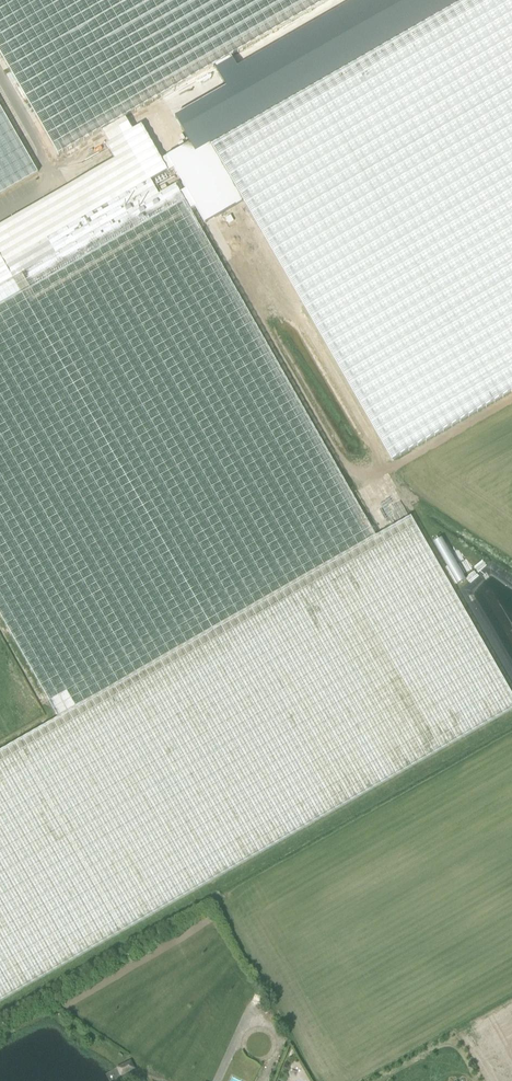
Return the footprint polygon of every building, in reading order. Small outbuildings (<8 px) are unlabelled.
[(58,156),(102,131),(124,119),(331,0),(0,0),(0,53),(58,156)] [(175,117),(190,143),(196,154),(211,146),(464,0),(379,0),(240,80),(234,69),(220,77),(226,88),(175,117)] [(196,154),(385,474),(511,403),(511,0),(464,0),(196,154)] [(38,173),(0,107),(0,194),(38,173)] [(50,702),(59,717),(376,536),(367,521),(176,185),(159,195),(150,180),(167,171),(141,125),(130,131),(130,129),(124,119),(102,131),(109,143),(106,144),(115,160),(0,225),(0,615),(50,702)] [(0,751),(0,1002),(511,710),(511,694),(411,516),(376,536),(59,717),(0,751)] [(468,558),(460,563),(446,538),(438,542),(460,585),(469,580),(465,573),(474,569),(468,558)] [(131,1060),(124,1064),(128,1072),(135,1069),(131,1060)]
